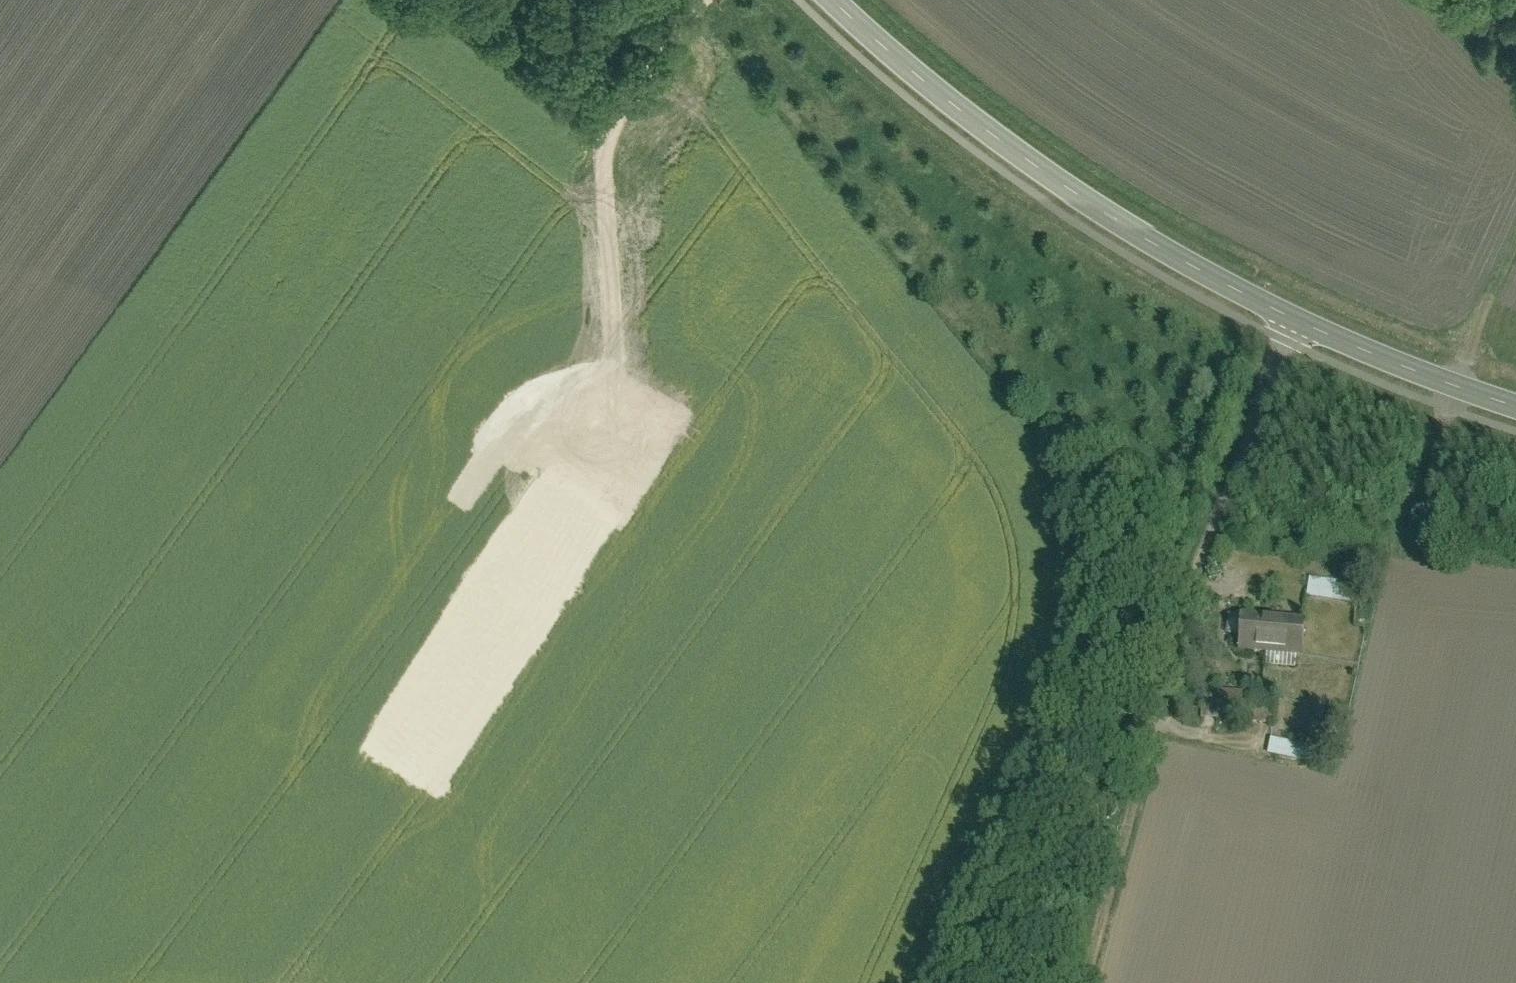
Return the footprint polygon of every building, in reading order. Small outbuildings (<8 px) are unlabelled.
[(1314,574),(1311,594),(1356,599),(1359,579),(1314,574)] [(1303,620),(1240,614),(1236,652),(1299,658),(1303,620)] [(1209,686),(1205,713),(1249,719),(1252,691),(1209,686)] [(1311,761),(1315,743),(1276,734),(1272,752),(1311,761)]
